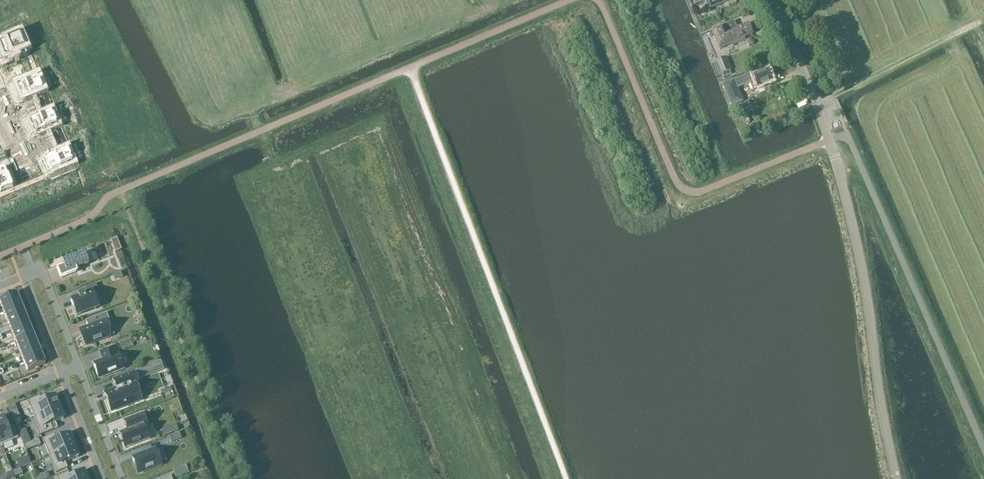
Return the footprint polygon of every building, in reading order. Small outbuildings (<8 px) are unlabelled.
[(693,7),(706,1),(709,9),(729,1),(729,0),(690,0),(693,7)] [(746,40),(745,38),(753,34),(749,24),(729,33),(726,25),(712,32),(720,50),(733,45),(733,46),(746,40)] [(0,45),(0,59),(1,60),(26,50),(20,36),(0,45)] [(718,63),(712,66),(715,73),(717,78),(723,75),(732,72),(729,66),(720,69),(718,63)] [(753,73),(724,86),(733,106),(743,102),(738,89),(751,84),(754,91),(765,86),(765,84),(773,81),(769,71),(755,77),(753,73)] [(37,78),(12,88),(18,102),(43,91),(37,78)] [(52,112),(27,123),(32,136),(57,125),(52,112)] [(25,132),(15,135),(20,147),(30,144),(25,132)] [(30,144),(20,147),(25,159),(35,156),(30,144)] [(68,150),(42,160),(48,174),(73,163),(68,150)] [(0,170),(0,192),(1,194),(14,188),(5,167),(0,170)] [(85,255),(65,262),(69,272),(88,265),(85,255)] [(79,298),(71,301),(77,316),(98,308),(93,293),(98,291),(96,285),(85,289),(87,295),(85,296),(84,294),(78,297),(79,298)] [(3,311),(21,304),(16,294),(0,301),(0,304),(3,311)] [(7,321),(25,314),(21,304),(3,311),(7,321)] [(80,331),(86,346),(109,337),(104,324),(110,321),(107,313),(85,321),(86,322),(88,328),(80,331)] [(7,321),(11,331),(29,324),(25,314),(7,321)] [(29,324),(11,331),(15,341),(33,334),(29,324)] [(15,341),(19,352),(37,344),(33,334),(15,341)] [(130,340),(120,344),(122,349),(132,346),(130,340)] [(37,344),(19,352),(24,362),(41,355),(37,344)] [(103,361),(93,365),(98,379),(124,369),(118,355),(116,356),(113,347),(100,352),(103,361)] [(45,365),(41,355),(24,362),(28,372),(45,365)] [(160,360),(136,369),(140,378),(163,369),(160,360)] [(116,390),(104,394),(110,409),(117,407),(118,410),(126,407),(125,404),(135,400),(140,398),(136,386),(139,385),(134,373),(113,381),(116,390)] [(34,418),(59,408),(55,397),(42,403),(39,397),(28,402),(34,418)] [(64,419),(59,408),(34,418),(39,429),(37,430),(39,436),(53,431),(51,425),(64,419)] [(127,430),(119,433),(125,449),(149,440),(144,427),(147,425),(142,414),(124,421),(127,430)] [(0,420),(0,442),(3,448),(2,445),(18,439),(14,427),(8,429),(3,418),(0,420)] [(175,425),(169,427),(171,434),(178,431),(175,425)] [(172,442),(181,439),(179,433),(170,437),(172,442)] [(42,440),(49,457),(74,446),(70,435),(56,441),(54,435),(42,440)] [(28,436),(21,438),(24,444),(31,441),(28,436)] [(79,457),(74,446),(49,457),(56,473),(68,469),(65,463),(79,457)] [(132,459),(138,474),(161,465),(156,450),(132,459)] [(180,468),(173,471),(176,478),(183,476),(180,468)]
